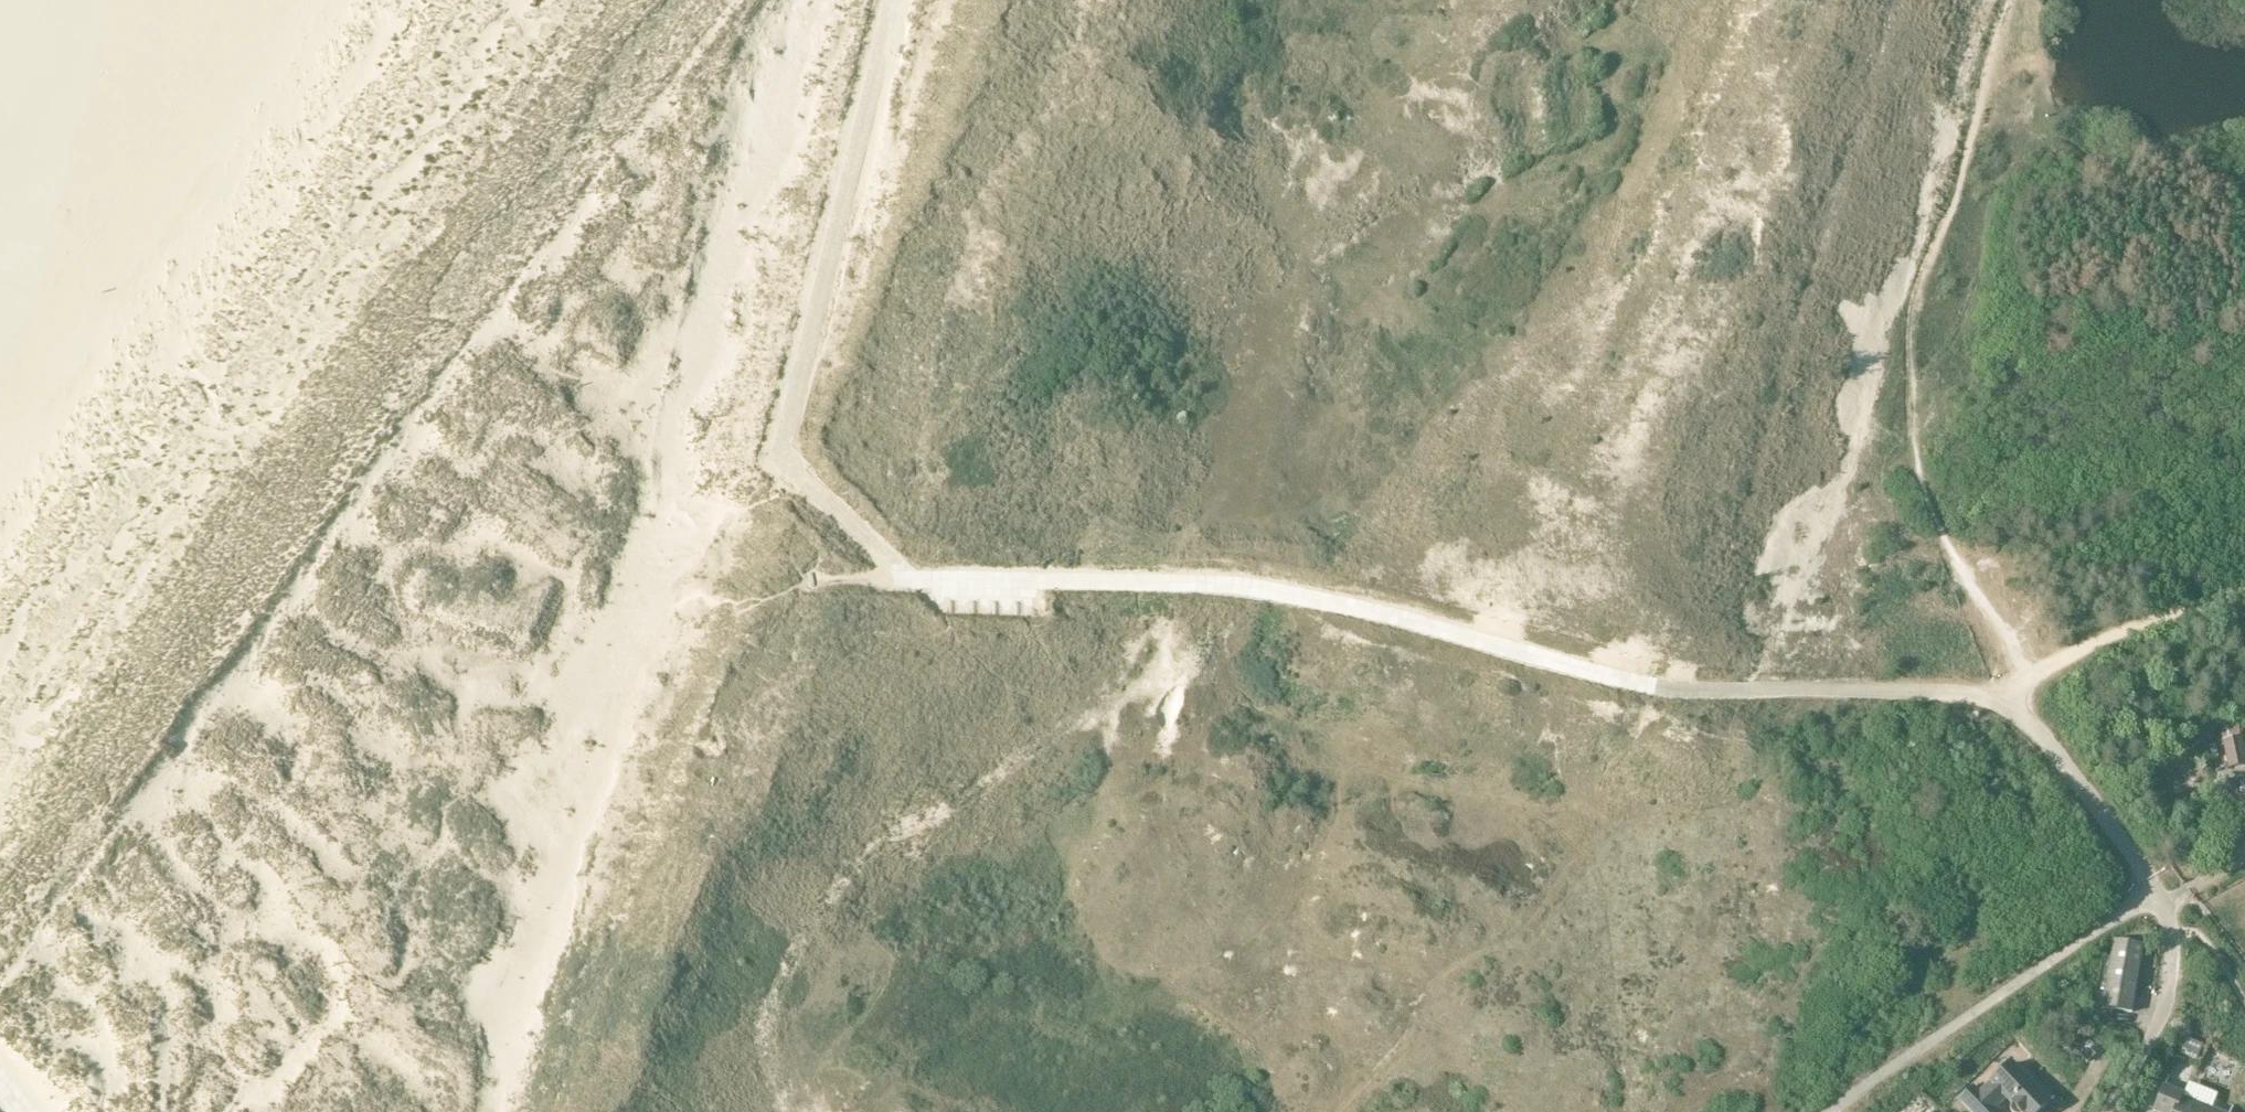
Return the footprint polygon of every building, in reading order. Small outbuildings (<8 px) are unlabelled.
[(2242,736),(2241,736),(2238,723),(2220,727),(2223,740),(2222,740),(2228,769),(2244,765),(2244,751),(2242,736)] [(2113,939),(2102,1007),(2132,1012),(2141,963),(2133,961),(2136,943),(2113,939)] [(2012,1106),(2011,1107),(2011,1109),(2010,1110),(2010,1111),(2011,1111),(2039,1111),(2048,1103),(2012,1065),(1979,1095),(1974,1088),(1961,1100),(1972,1111),(1996,1111),(1994,1110),(2007,1098),(2013,1104),(2012,1106)] [(2184,1097),(2185,1093),(2165,1085),(2155,1111),(2156,1111),(2221,1111),(2184,1097)]
